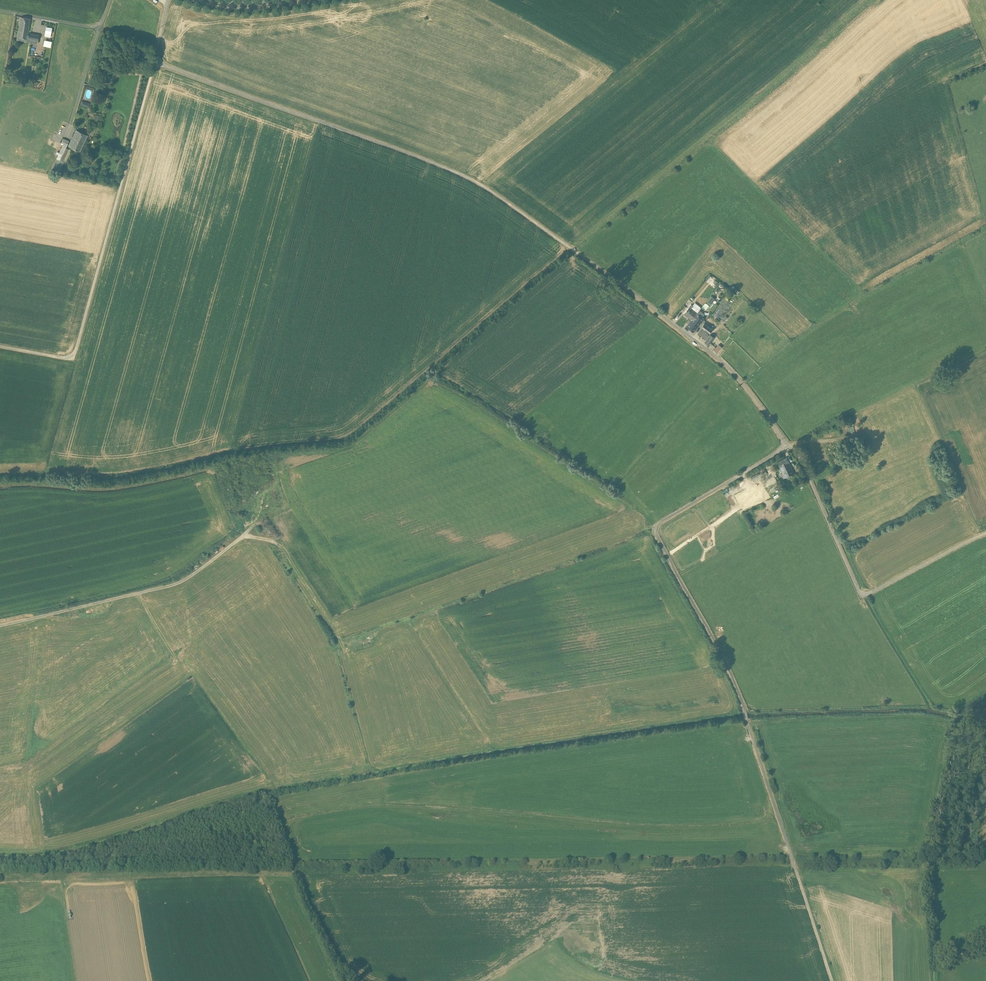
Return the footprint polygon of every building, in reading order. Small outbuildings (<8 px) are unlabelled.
[(30,19),(21,17),(16,40),(26,41),(26,38),(31,39),(32,34),(27,33),(30,19)] [(87,135),(76,130),(69,146),(79,151),(87,135)] [(63,138),(61,143),(62,143),(61,144),(63,145),(60,151),(57,158),(59,159),(62,161),(68,149),(66,148),(69,141),(63,138)] [(68,149),(62,161),(62,163),(65,164),(71,150),(68,149)] [(736,294),(739,291),(733,286),(730,289),(736,294)] [(697,313),(689,306),(684,313),(692,320),(697,313)] [(692,320),(686,326),(693,332),(704,319),(702,317),(704,315),(703,314),(699,310),(699,311),(697,313),(692,320)] [(712,329),(704,323),(701,327),(702,328),(698,334),(704,338),(707,334),(708,332),(709,333),(712,329)] [(787,457),(777,461),(781,470),(785,468),(785,469),(791,467),(787,457)] [(791,467),(785,469),(785,468),(781,470),(782,473),(784,478),(794,474),(791,467)] [(774,476),(766,479),(767,482),(769,488),(779,483),(776,478),(775,478),(774,476)]
